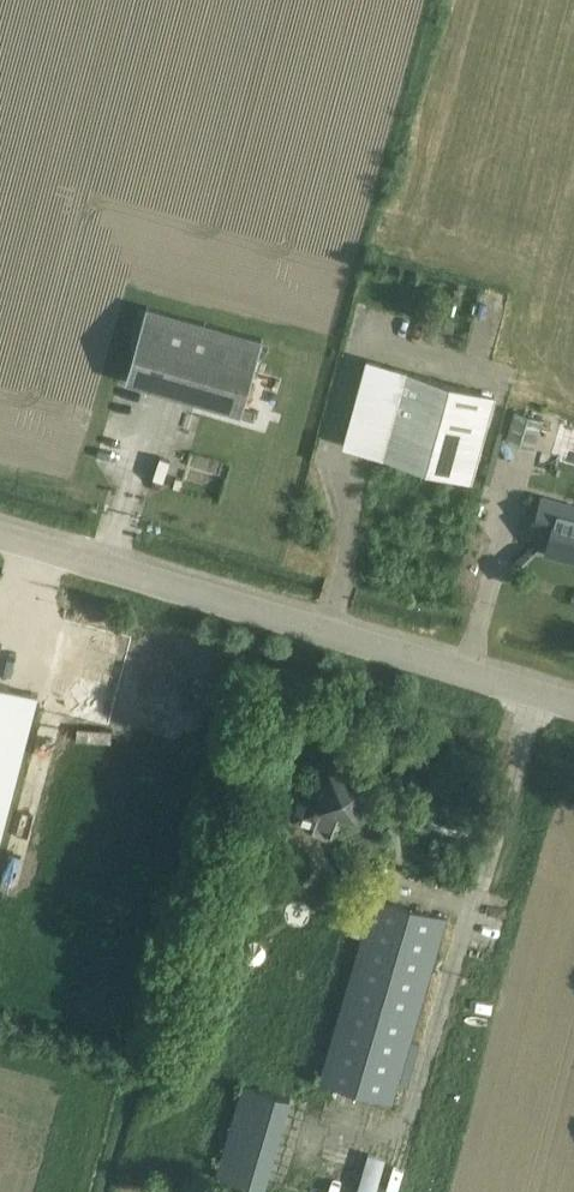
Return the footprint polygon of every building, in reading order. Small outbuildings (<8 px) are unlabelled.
[(147,306),(133,357),(126,380),(242,413),(263,339),(147,306)] [(447,317),(443,330),(453,332),(457,320),(447,317)] [(368,361),(351,420),(345,443),(472,478),(495,397),(368,361)] [(570,426),(515,410),(497,474),(551,491),(570,426)] [(573,556),(573,508),(542,499),(540,504),(534,527),(551,532),(546,552),(569,558),(570,555),(573,556)] [(65,658),(58,686),(94,695),(101,667),(65,658)] [(6,711),(0,735),(0,844),(38,694),(12,688),(6,711)] [(291,822),(313,829),(314,827),(333,832),(340,812),(357,818),(369,780),(348,774),(347,779),(337,776),(338,771),(331,769),(326,787),(308,782),(302,801),(298,800),(291,822)] [(374,897),(368,920),(320,1082),(392,1103),(447,918),(374,897)] [(266,1184),(289,1100),(256,1091),(233,1175),(266,1184)]
